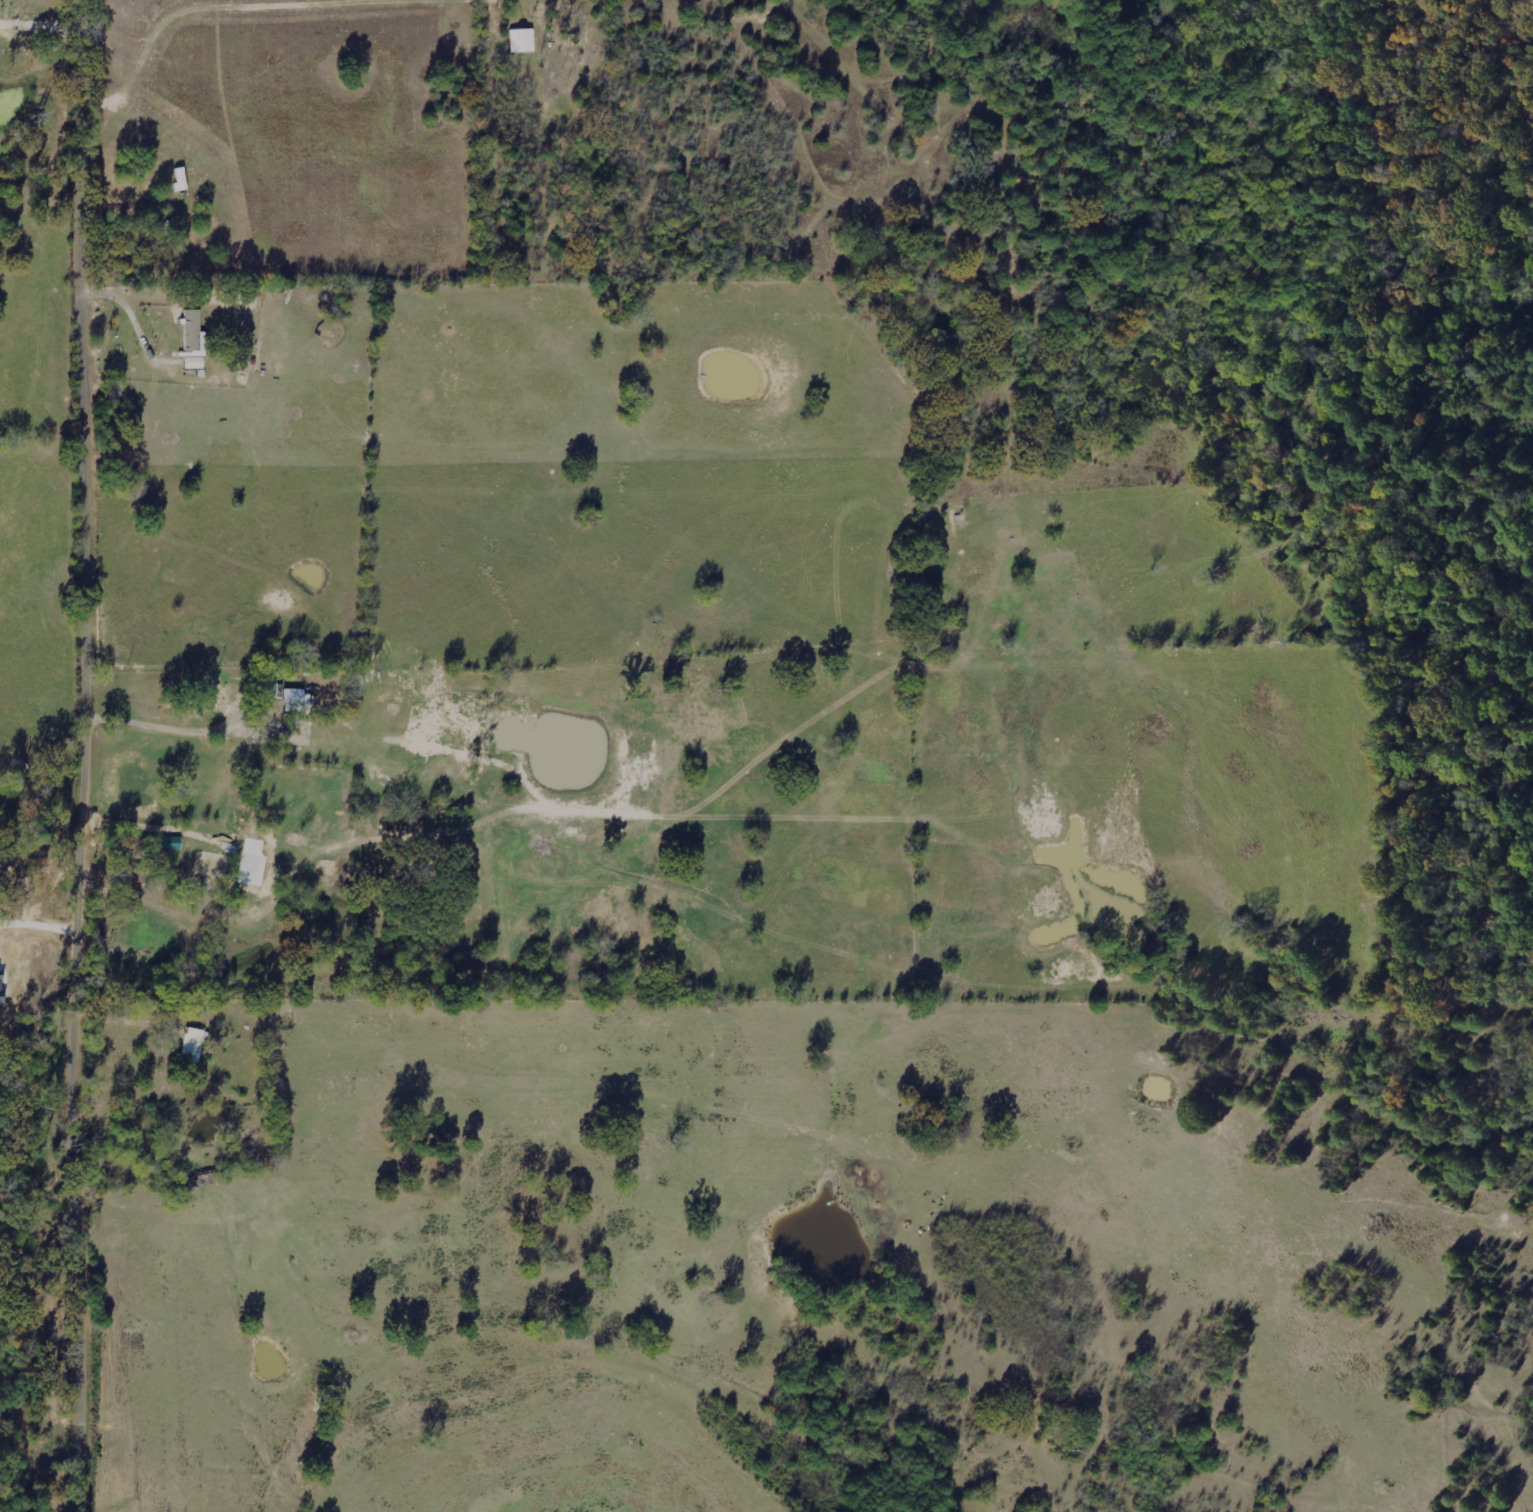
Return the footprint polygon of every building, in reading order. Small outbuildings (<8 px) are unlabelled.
[(512,52),(536,51),(535,28),(512,29),(512,52)] [(177,168),(180,183),(176,183),(177,191),(190,189),(186,166),(177,168)] [(186,368),(206,368),(207,332),(202,332),(202,310),(187,309),(186,368)] [(183,849),(184,836),(163,836),(162,849),(183,849)] [(183,1061),(202,1063),(206,1029),(187,1026),(183,1061)]
